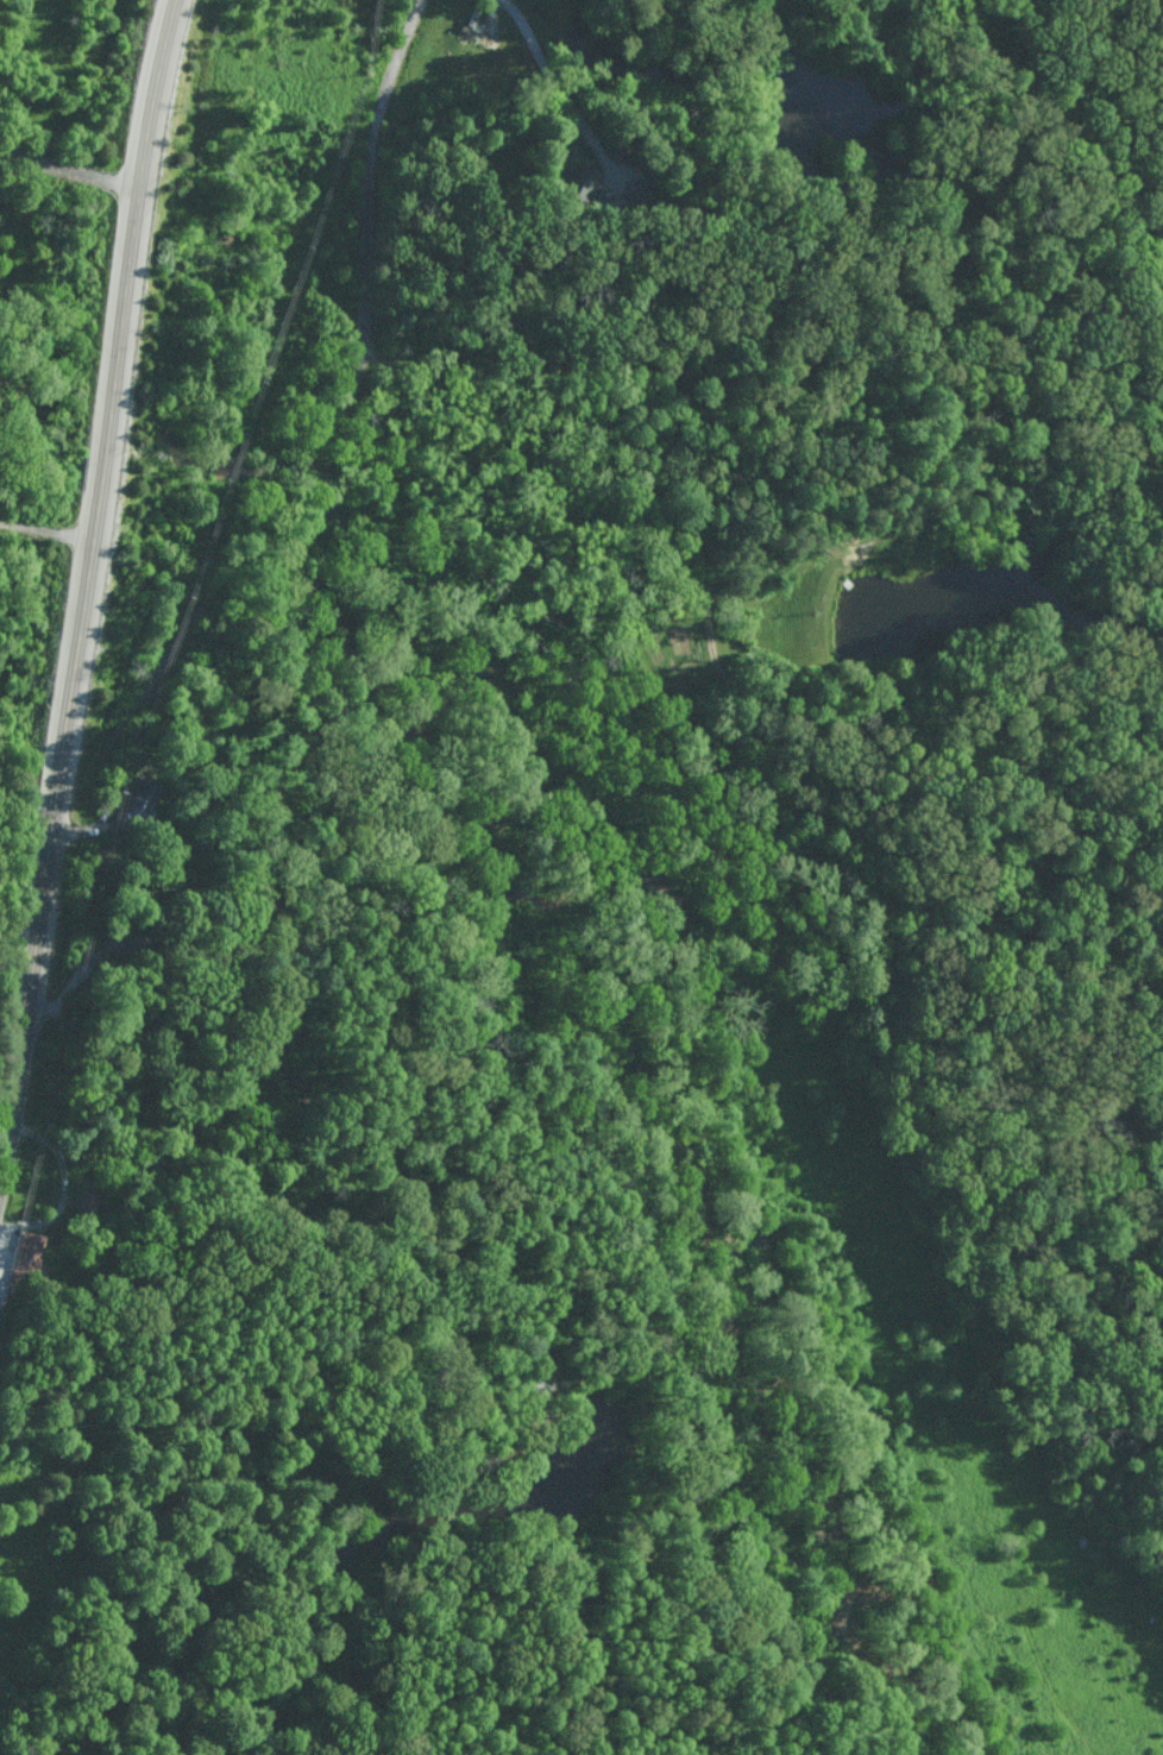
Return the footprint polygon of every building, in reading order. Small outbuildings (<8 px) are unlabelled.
[(160,787),(140,777),(121,817),(142,827),(160,787)] [(44,1234),(21,1230),(12,1274),(35,1279),(44,1234)]
